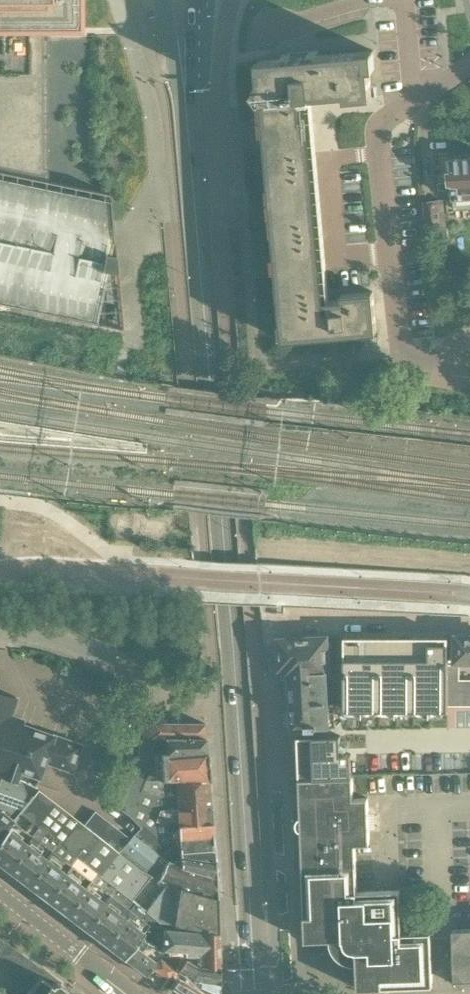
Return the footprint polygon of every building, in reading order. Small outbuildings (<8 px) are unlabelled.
[(47,181),(46,26),(75,26),(75,0),(0,0),(0,171),(47,181)] [(262,101),(283,341),(377,333),(373,292),(371,292),(371,297),(323,301),(306,97),(370,92),(370,97),(372,96),(369,53),(374,53),(373,51),(315,56),(258,61),(260,80),(254,91),(262,101)] [(469,208),(469,158),(450,160),(451,173),(444,174),(444,182),(437,183),(438,189),(442,189),(442,191),(447,191),(447,189),(452,189),(453,199),(454,199),(454,209),(469,208)] [(121,328),(113,231),(110,194),(0,171),(0,303),(121,328)] [(423,203),(427,240),(441,239),(437,201),(423,203)] [(448,635),(448,661),(469,661),(469,633),(459,633),(459,636),(448,635)] [(344,646),(344,710),(448,710),(448,696),(456,696),(456,706),(469,706),(469,680),(459,680),(459,664),(448,664),(448,661),(448,637),(427,637),(427,638),(429,638),(429,646),(344,646)] [(326,638),(280,640),(281,659),(285,659),(286,668),(290,668),(290,675),(292,675),(293,681),(291,681),(313,680),(313,674),(323,673),(327,673),(328,673),(326,651),(326,642),(326,639),(326,638)] [(286,711),(284,714),(285,724),(287,727),(291,729),(294,728),(294,729),(335,727),(334,693),(328,694),(327,673),(323,673),(313,674),(313,680),(291,681),(292,684),(288,684),(290,709),(286,711)] [(12,821),(13,822),(20,813),(28,803),(15,781),(16,778),(36,785),(44,761),(72,771),(81,744),(21,723),(22,719),(9,715),(16,697),(0,692),(0,811),(12,821)] [(143,723),(142,736),(152,738),(206,738),(205,724),(189,724),(189,723),(172,723),(143,723)] [(340,735),(297,737),(298,770),(299,779),(352,777),(351,754),(341,754),(340,735)] [(129,785),(119,809),(130,817),(133,810),(137,801),(141,792),(146,780),(150,771),(150,769),(152,755),(156,755),(156,753),(160,753),(166,753),(167,755),(207,754),(206,738),(152,738),(142,736),(142,741),(139,741),(136,770),(129,785)] [(150,771),(146,780),(153,780),(162,781),(163,781),(175,781),(175,779),(209,780),(207,754),(167,755),(166,753),(160,753),(156,753),(156,755),(152,755),(150,769),(150,771)] [(297,818),(296,821),(296,825),(298,828),(301,830),(302,868),(303,902),(305,940),(330,939),(330,942),(330,945),(332,948),(333,951),(335,954),(337,957),(338,957),(340,959),(342,961),(346,962),(349,963),(352,964),(355,964),(356,964),(357,989),(433,986),(431,932),(430,932),(402,933),(400,890),(357,892),(355,845),(369,844),(369,827),(368,815),(367,798),(353,798),(352,777),(299,779),(300,809),(300,815),(297,818)] [(146,780),(141,792),(164,796),(210,794),(209,780),(175,779),(175,781),(163,781),(162,781),(153,780),(146,780)] [(28,803),(20,813),(32,823),(38,827),(57,843),(60,845),(78,821),(38,790),(28,803)] [(141,792),(137,801),(155,808),(155,809),(159,810),(178,810),(178,812),(211,808),(210,794),(164,796),(141,792)] [(137,801),(133,810),(161,828),(169,829),(213,827),(213,823),(211,808),(178,812),(178,810),(159,810),(155,809),(155,808),(137,801)] [(133,810),(130,817),(141,828),(144,824),(157,835),(157,836),(164,842),(170,844),(170,846),(175,845),(175,846),(181,846),(181,847),(214,844),(213,827),(169,829),(161,828),(133,810)] [(12,821),(0,811),(0,837),(12,821)] [(94,812),(83,826),(97,837),(116,852),(127,838),(94,812)] [(0,837),(0,865),(6,869),(31,836),(38,827),(32,823),(25,831),(13,822),(12,821),(0,837)] [(78,821),(60,845),(76,858),(79,860),(88,849),(97,837),(83,826),(78,821)] [(144,824),(141,828),(159,850),(162,855),(171,854),(215,861),(214,844),(181,847),(181,846),(175,846),(175,845),(170,846),(170,844),(164,842),(157,836),(157,835),(144,824)] [(31,836),(6,869),(25,884),(51,851),(57,843),(38,827),(31,836)] [(130,840),(118,853),(132,863),(142,870),(145,872),(160,852),(159,850),(141,828),(130,840)] [(97,837),(88,849),(123,876),(141,889),(151,876),(145,872),(142,870),(132,863),(118,853),(118,852),(116,852),(97,837)] [(51,851),(25,884),(46,899),(70,866),(76,858),(60,845),(57,843),(51,851)] [(88,849),(79,860),(96,874),(115,888),(132,901),(141,889),(123,876),(88,849)] [(171,854),(162,855),(168,861),(171,863),(183,868),(216,878),(215,861),(171,854)] [(70,866),(46,899),(65,914),(96,874),(79,860),(76,858),(70,866)] [(168,861),(159,880),(167,885),(168,885),(218,898),(216,878),(183,868),(171,863),(168,861)] [(96,874),(65,914),(84,929),(115,888),(96,874)] [(167,885),(146,912),(155,919),(156,920),(161,923),(174,926),(219,933),(218,906),(218,898),(168,885),(167,885)] [(115,888),(84,929),(104,944),(129,911),(135,903),(132,901),(115,888)] [(129,911),(104,944),(124,959),(140,937),(149,926),(151,927),(156,920),(155,919),(146,912),(135,903),(129,911)] [(164,930),(163,951),(167,950),(167,957),(165,962),(174,968),(178,970),(185,960),(199,968),(219,968),(219,933),(174,926),(173,930),(164,930)] [(452,929),(454,984),(469,983),(469,929),(452,929)] [(140,937),(124,959),(145,975),(161,988),(168,978),(167,978),(151,969),(160,959),(163,956),(147,943),(140,937)] [(0,939),(0,960),(30,987),(25,993),(73,993),(0,939)] [(160,959),(151,969),(167,978),(174,968),(165,962),(160,959)] [(185,960),(178,970),(192,979),(195,975),(219,984),(219,968),(199,968),(185,960)] [(167,978),(168,978),(177,978),(188,983),(208,993),(220,993),(219,984),(195,975),(192,979),(178,970),(174,968),(167,978)] [(161,989),(168,993),(208,993),(188,983),(177,978),(168,978),(161,988),(161,989)]
